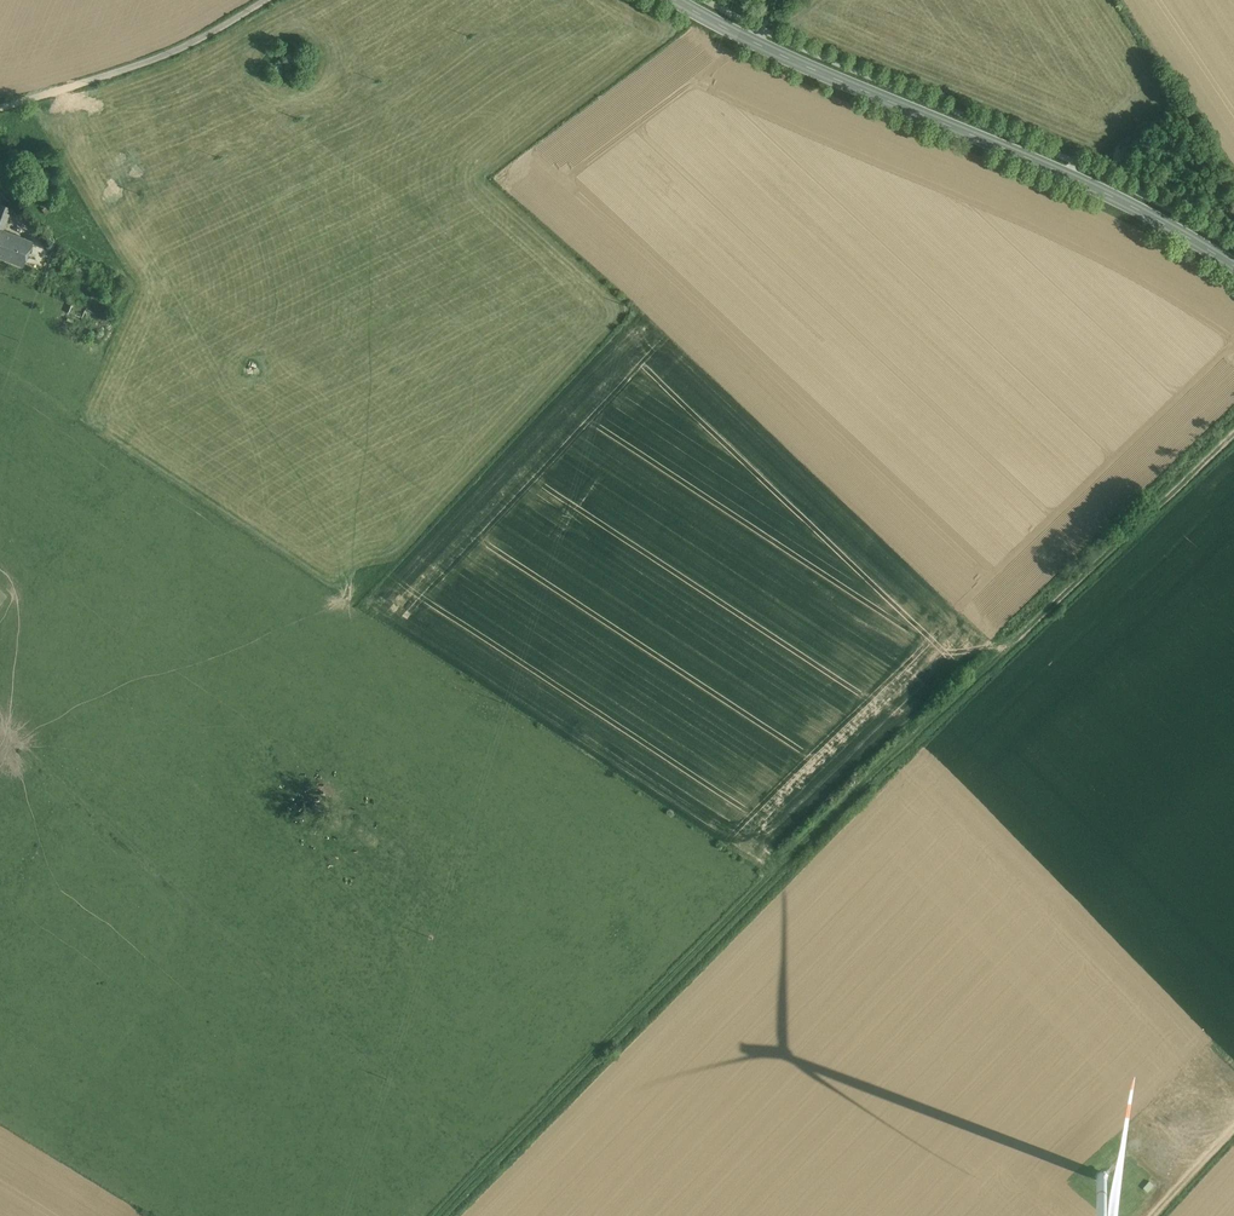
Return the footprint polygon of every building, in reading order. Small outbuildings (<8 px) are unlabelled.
[(4,230),(12,208),(0,204),(0,228),(4,230)] [(44,214),(49,211),(45,206),(40,209),(44,214)] [(23,267),(33,241),(4,230),(0,240),(0,258),(23,267)]
